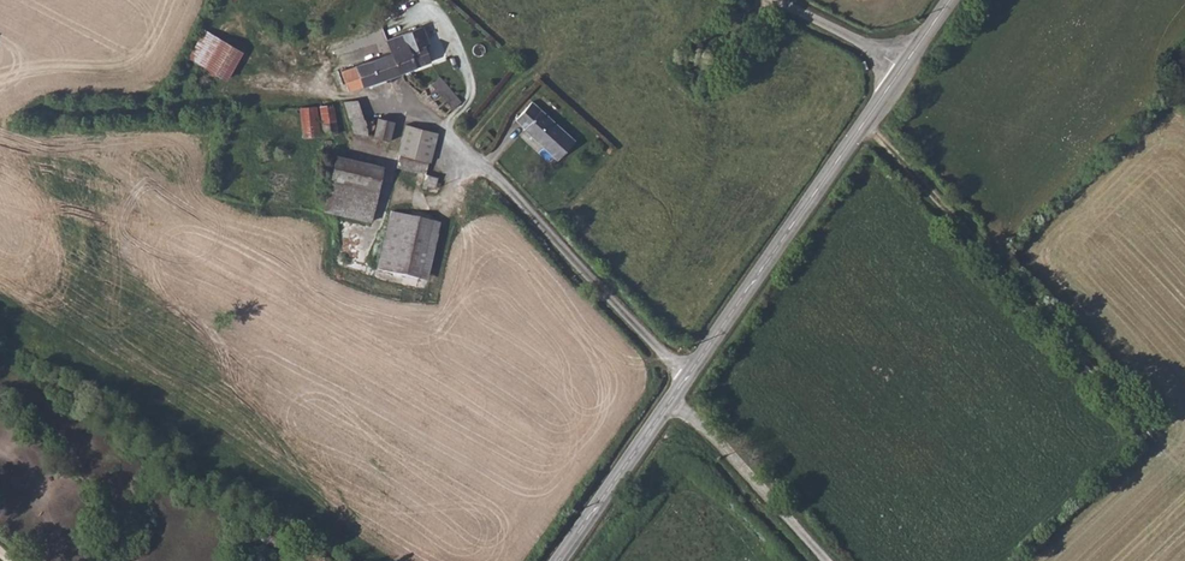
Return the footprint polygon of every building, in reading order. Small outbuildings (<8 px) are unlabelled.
[(387,50),(334,71),(340,86),(343,85),(346,92),(378,80),(380,83),(394,77),(392,73),(414,64),(414,63),(428,58),(422,43),(426,42),(418,23),(399,31),(382,38),(387,50)] [(227,80),(244,51),(206,29),(189,58),(227,80)] [(436,70),(417,84),(441,113),(459,97),(436,70)] [(515,121),(514,122),(544,155),(564,137),(526,93),(507,110),(515,121)] [(378,126),(373,123),(367,125),(357,101),(343,103),(355,135),(369,138),(371,135),(376,135),(378,126)] [(336,125),(333,105),(321,107),(324,127),(336,125)] [(307,142),(323,139),(317,107),(300,110),(307,142)] [(375,141),(391,144),(395,122),(379,119),(378,126),(376,135),(375,141)] [(326,138),(339,136),(336,125),(324,127),(326,138)] [(428,173),(429,173),(431,159),(433,159),(438,131),(408,126),(400,168),(428,173)] [(337,154),(323,210),(372,222),(384,166),(337,154)] [(439,185),(440,173),(435,173),(429,173),(428,173),(426,182),(439,185)] [(428,281),(440,223),(390,211),(378,270),(428,281)]
